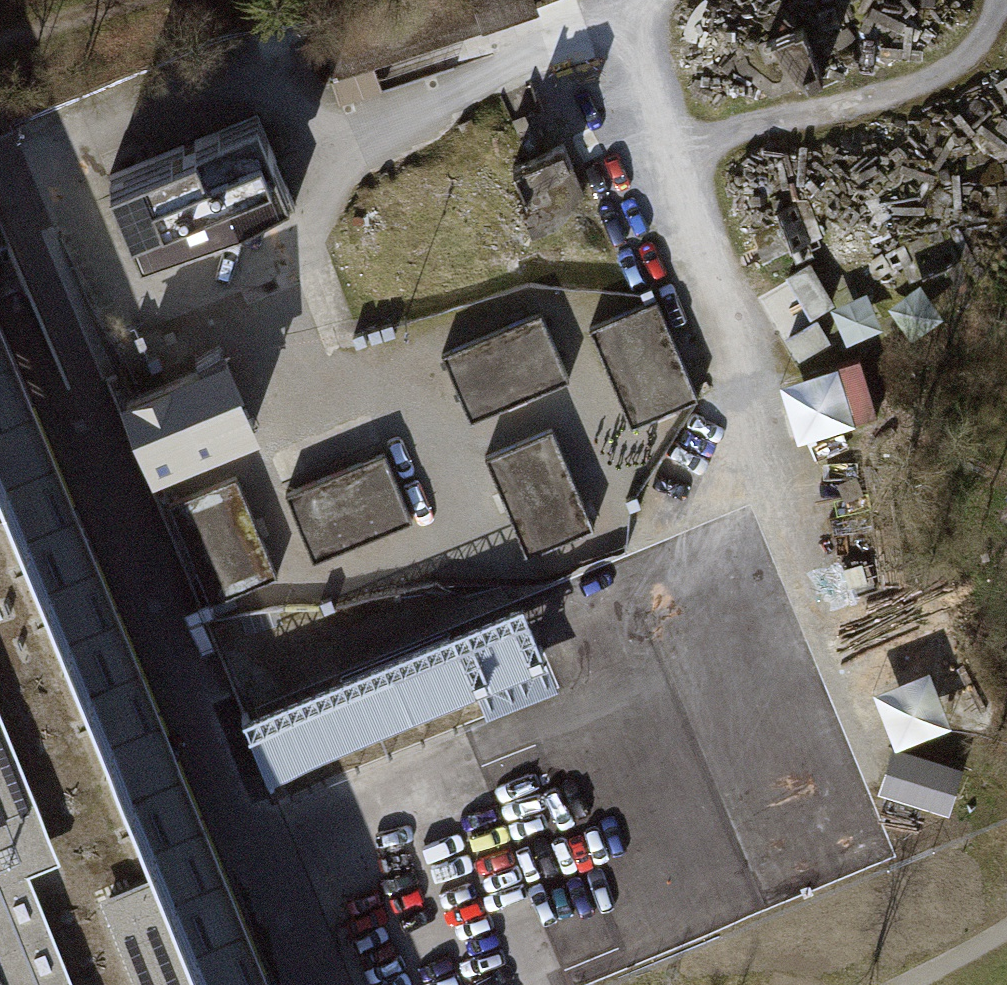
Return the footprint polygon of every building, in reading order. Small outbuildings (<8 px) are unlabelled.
[(317,22),(334,71),(533,4),(532,0),(382,0),(317,22)] [(802,26),(731,54),(739,71),(772,96),(822,76),(802,26)] [(109,175),(141,252),(199,228),(205,240),(294,204),(258,114),(109,175)] [(563,147),(513,167),(542,236),(556,229),(572,213),(584,196),(563,147)] [(822,235),(800,185),(784,192),(790,205),(774,212),(779,222),(751,234),(757,249),(785,237),(790,249),(808,241),(811,248),(821,244),(818,237),(822,235)] [(947,226),(895,249),(903,266),(917,260),(923,275),(961,258),(954,243),(947,226)] [(809,263),(784,277),(809,318),(833,304),(809,263)] [(589,327),(630,425),(696,398),(655,300),(589,327)] [(443,352),(470,417),(567,377),(540,312),(443,352)] [(816,318),(785,337),(799,360),(830,341),(816,318)] [(0,321),(0,984),(272,984),(0,321)] [(859,357),(836,364),(854,422),(877,415),(859,357)] [(128,400),(155,465),(252,425),(225,360),(128,400)] [(484,458),(527,555),(592,526),(549,429),(484,458)] [(289,495),(316,560),(413,520),(386,455),(289,495)] [(277,574),(236,476),(169,504),(210,602),(277,574)] [(656,678),(715,655),(682,571),(624,594),(656,678)] [(345,611),(352,662),(407,655),(403,623),(395,624),(392,604),(345,611)] [(824,627),(870,738),(926,715),(880,604),(824,627)] [(523,610),(244,726),(269,788),(548,671),(523,610)] [(894,747),(880,791),(947,811),(960,768),(894,747)]
